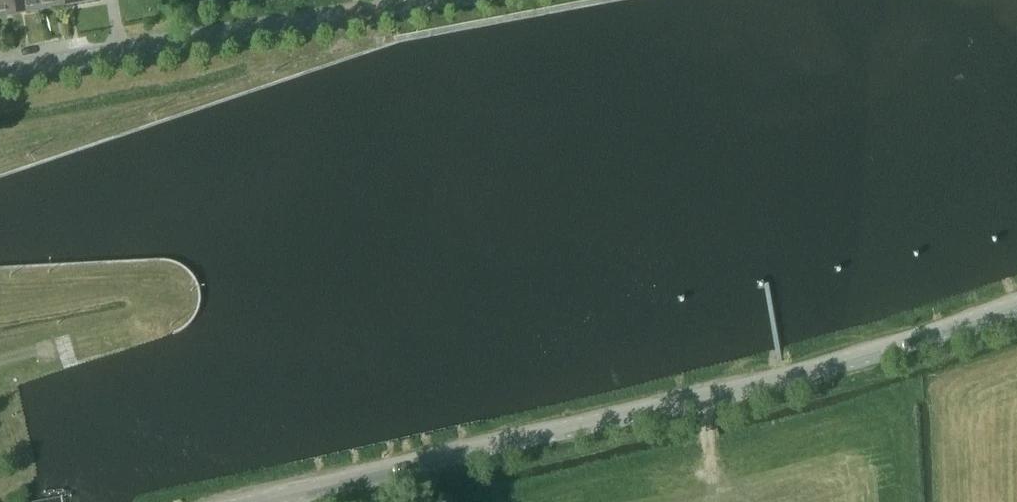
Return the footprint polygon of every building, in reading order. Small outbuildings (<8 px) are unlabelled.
[(16,13),(14,0),(0,0),(0,16),(16,13)] [(40,9),(38,0),(14,0),(16,13),(40,9)] [(40,9),(64,5),(63,0),(38,0),(40,9)]
